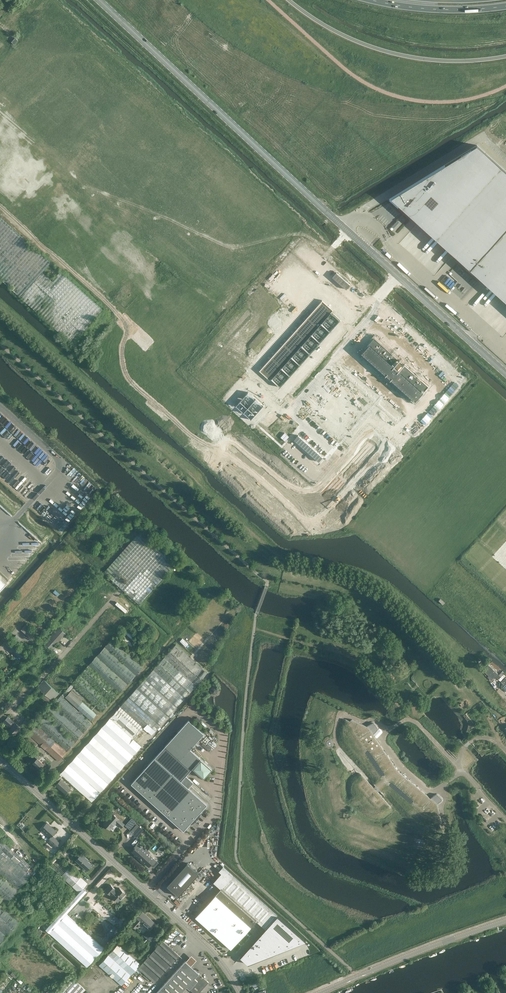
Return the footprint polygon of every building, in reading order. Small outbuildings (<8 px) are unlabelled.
[(391,198),(505,302),(505,171),(477,145),(391,198)] [(73,344),(103,310),(60,271),(52,280),(42,272),(51,262),(0,217),(0,279),(73,344)] [(300,365),(310,354),(310,353),(320,343),(320,342),(330,331),(330,332),(330,331),(340,320),(340,321),(340,320),(331,312),(332,311),(333,310),(322,300),(259,370),(270,380),(271,379),(280,387),(281,387),(280,387),(290,376),(300,365)] [(428,385),(374,337),(361,352),(415,400),(428,385)] [(169,473),(171,473),(172,472),(175,475),(174,476),(174,477),(177,479),(178,479),(179,478),(182,481),(181,481),(181,483),(184,485),(185,483),(187,482),(184,480),(184,479),(183,480),(179,477),(180,476),(177,474),(176,475),(172,471),(173,470),(172,470),(170,468),(170,467),(169,468),(165,465),(166,464),(165,464),(163,462),(163,461),(162,463),(158,459),(159,458),(159,457),(157,459),(161,463),(160,464),(160,465),(162,467),(164,467),(165,466),(168,469),(167,470),(167,471),(169,473)] [(103,572),(124,590),(139,604),(176,563),(140,531),(103,572)] [(30,638),(35,632),(26,623),(21,629),(30,638)] [(58,626),(44,642),(52,649),(66,633),(58,626)] [(132,639),(135,636),(126,628),(123,631),(128,635),(126,637),(124,636),(122,639),(131,647),(133,644),(128,639),(130,637),(132,639)] [(21,648),(25,643),(16,635),(11,639),(21,648)] [(113,637),(71,683),(103,711),(144,666),(113,637)] [(110,718),(60,773),(92,802),(141,746),(133,739),(134,737),(143,727),(152,735),(207,672),(176,644),(120,706),(111,716),(110,718)] [(487,669),(484,667),(481,669),(489,675),(487,677),(490,681),(498,674),(490,666),(487,669)] [(414,681),(416,683),(427,696),(428,696),(429,697),(429,698),(430,698),(429,698),(430,699),(430,698),(430,699),(435,696),(434,695),(431,698),(428,694),(427,695),(417,683),(414,680),(413,679),(413,678),(412,678),(412,677),(413,676),(414,675),(414,674),(412,675),(412,676),(411,677),(411,678),(412,678),(412,679),(413,680),(413,681),(414,681)] [(414,681),(413,681),(413,680),(412,679),(412,678),(411,678),(411,677),(412,676),(412,675),(405,682),(406,682),(406,681),(407,681),(408,682),(409,682),(410,683),(410,684),(410,683),(410,684),(411,684),(410,685),(411,685),(412,686),(424,699),(426,701),(427,701),(427,702),(429,701),(430,699),(430,698),(430,699),(429,698),(430,698),(429,698),(429,697),(428,696),(427,696),(416,683),(414,681)] [(53,700),(59,693),(44,679),(37,687),(53,700)] [(403,683),(404,684),(405,683),(406,682),(407,682),(408,682),(408,683),(409,684),(410,685),(412,688),(413,688),(423,698),(422,699),(426,702),(423,705),(423,706),(427,702),(427,701),(426,701),(424,699),(412,686),(411,685),(410,685),(411,684),(410,684),(410,683),(410,684),(410,683),(409,682),(408,682),(407,681),(406,681),(406,682),(405,682),(403,683)] [(68,692),(73,686),(71,685),(62,695),(64,697),(68,692)] [(219,691),(215,686),(210,689),(214,694),(219,691)] [(61,695),(27,733),(47,751),(58,761),(67,752),(92,724),(81,714),(82,712),(91,720),(97,714),(71,691),(65,697),(80,710),(78,711),(61,695)] [(49,704),(53,700),(45,694),(42,697),(49,704)] [(12,736),(21,726),(16,722),(15,723),(12,721),(13,721),(8,716),(4,720),(9,725),(9,724),(12,727),(7,732),(12,736)] [(28,728),(32,724),(26,719),(23,723),(28,728)] [(131,783),(183,830),(207,804),(189,787),(194,782),(186,775),(193,767),(204,778),(212,768),(190,749),(204,733),(189,719),(131,783)] [(376,786),(375,789),(365,778),(362,775),(361,774),(360,774),(360,773),(359,773),(359,774),(364,780),(359,784),(370,796),(380,808),(385,803),(391,809),(391,808),(391,807),(391,806),(390,805),(387,802),(378,792),(380,791),(381,792),(391,783),(407,797),(436,822),(437,822),(439,822),(440,826),(440,827),(440,828),(441,827),(441,826),(442,826),(442,825),(441,822),(442,822),(438,806),(440,803),(444,800),(444,799),(444,798),(443,798),(438,793),(437,793),(436,794),(430,798),(399,771),(397,769),(373,735),(378,729),(378,728),(379,728),(378,727),(374,721),(373,720),(372,721),(367,724),(365,726),(352,720),(352,719),(351,720),(350,722),(348,720),(347,720),(346,720),(345,720),(344,721),(345,721),(347,722),(350,724),(350,725),(367,751),(384,777),(375,785),(376,786)] [(464,736),(464,737),(465,737),(465,738),(466,738),(465,738),(466,738),(468,740),(477,751),(479,753),(480,753),(481,754),(481,755),(482,755),(481,755),(482,756),(482,755),(482,756),(483,756),(486,752),(483,755),(479,751),(471,743),(469,741),(469,740),(466,737),(465,736),(464,735),(464,734),(465,733),(466,731),(465,731),(464,732),(463,733),(463,734),(463,735),(463,736),(464,736)] [(460,739),(461,740),(461,741),(462,740),(462,741),(462,742),(464,743),(474,754),(476,756),(478,758),(479,758),(479,759),(482,756),(482,755),(482,756),(481,755),(482,755),(481,755),(481,754),(480,753),(479,753),(477,751),(468,740),(466,738),(465,738),(466,738),(465,738),(465,737),(464,737),(464,736),(463,736),(463,735),(463,734),(463,733),(464,732),(457,739),(458,739),(459,739),(460,739)] [(33,748),(38,744),(26,734),(22,738),(33,748)] [(329,740),(328,737),(327,737),(326,738),(325,738),(324,740),(324,741),(323,742),(323,743),(323,744),(324,745),(325,747),(326,748),(327,749),(329,749),(330,749),(331,749),(332,748),(331,746),(330,747),(329,746),(328,746),(327,746),(327,745),(326,744),(326,743),(327,741),(328,740),(329,740)] [(327,741),(326,743),(326,744),(327,745),(328,746),(329,746),(330,747),(331,746),(332,745),(333,747),(334,746),(334,744),(335,743),(335,740),(334,740),(333,739),(331,738),(330,738),(329,740),(328,740),(327,741)] [(474,754),(464,743),(462,742),(462,741),(462,740),(461,741),(461,740),(460,739),(459,739),(458,739),(457,739),(455,740),(456,741),(457,740),(458,740),(459,740),(460,740),(461,741),(461,742),(464,745),(467,747),(475,755),(474,756),(478,759),(475,762),(475,763),(479,759),(479,758),(478,758),(476,756),(474,754)] [(40,769),(41,767),(44,769),(47,765),(44,762),(43,763),(39,759),(41,757),(36,752),(33,755),(37,758),(33,762),(40,769)] [(59,774),(53,781),(56,783),(62,776),(59,774)] [(71,787),(61,779),(56,785),(65,794),(71,787)] [(344,812),(344,813),(344,814),(344,815),(345,816),(345,817),(346,817),(346,818),(348,818),(349,818),(349,817),(350,818),(351,817),(350,816),(351,815),(351,814),(350,813),(352,811),(353,811),(351,809),(349,812),(347,812),(346,812),(345,812),(344,812)] [(121,827),(124,824),(112,813),(103,823),(110,829),(116,822),(121,827)] [(130,829),(136,822),(131,818),(125,825),(130,829)] [(56,847),(60,842),(52,835),(56,831),(47,823),(41,829),(50,837),(47,840),(56,847)] [(144,830),(140,826),(137,824),(131,830),(134,833),(133,834),(137,837),(144,830)] [(419,845),(421,845),(422,844),(422,843),(423,843),(425,843),(426,843),(426,842),(425,842),(423,842),(423,841),(422,840),(422,839),(421,839),(421,838),(420,838),(419,838),(418,838),(418,839),(417,838),(416,837),(415,837),(415,838),(417,839),(417,840),(416,841),(416,842),(416,843),(417,844),(417,845),(418,845),(419,845)] [(5,904),(31,875),(27,871),(31,866),(4,842),(3,841),(0,844),(0,899),(5,904)] [(134,855),(138,859),(147,850),(146,848),(144,850),(137,843),(134,847),(134,848),(133,850),(134,850),(133,851),(136,854),(134,855)] [(150,852),(147,850),(138,859),(145,864),(146,863),(149,865),(150,865),(152,864),(156,860),(149,854),(150,852)] [(82,853),(75,860),(87,870),(92,864),(86,859),(87,858),(82,853)] [(56,855),(48,864),(79,892),(45,930),(49,933),(87,967),(104,948),(66,914),(87,891),(83,888),(88,883),(56,855)] [(187,863),(167,885),(178,896),(199,873),(187,863)] [(223,866),(219,871),(221,873),(213,882),(221,889),(220,889),(195,917),(231,949),(256,921),(265,929),(278,915),(223,866)] [(115,889),(111,885),(105,890),(110,894),(111,894),(112,896),(115,899),(116,899),(115,899),(116,898),(119,900),(120,899),(121,900),(123,898),(122,897),(125,893),(119,888),(117,891),(115,889)] [(19,922),(3,907),(0,905),(0,943),(19,922)] [(150,930),(155,923),(142,912),(136,918),(137,919),(131,925),(135,929),(141,922),(150,930)] [(248,964),(306,941),(278,915),(265,929),(240,957),(248,964)] [(163,940),(138,967),(155,982),(179,955),(163,940)] [(131,975),(141,964),(118,944),(99,965),(121,985),(131,975)] [(208,982),(199,973),(185,961),(156,992),(180,992),(186,986),(194,992),(199,992),(208,982)] [(262,983),(260,978),(251,981),(253,985),(253,987),(262,983)]
